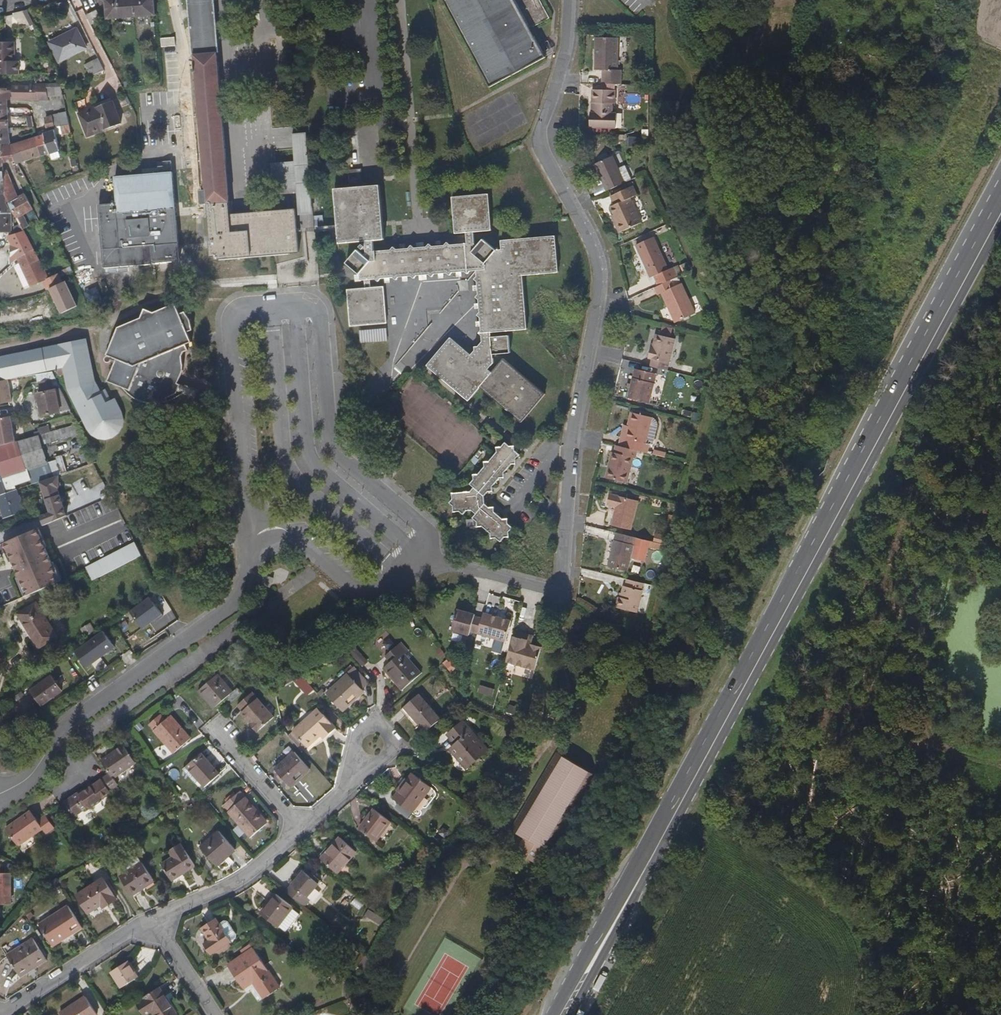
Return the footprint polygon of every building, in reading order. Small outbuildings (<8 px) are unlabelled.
[(155,15),(154,0),(105,0),(107,19),(155,15)] [(200,131),(206,204),(207,204),(210,241),(209,242),(211,257),(219,256),(219,259),(299,253),(295,210),(230,215),(229,202),(230,202),(213,0),(189,0),(200,131)] [(546,57),(530,28),(549,19),(539,0),(443,0),(490,87),(546,57)] [(97,11),(87,15),(92,25),(101,20),(97,11)] [(87,49),(77,28),(49,42),(59,62),(87,49)] [(602,70),(601,84),(622,85),(622,71),(618,70),(620,38),(597,37),(595,69),(602,70)] [(15,43),(0,43),(0,74),(19,74),(19,62),(15,62),(15,43)] [(104,71),(98,58),(85,65),(91,76),(104,71)] [(0,90),(0,150),(3,150),(3,146),(10,145),(9,101),(13,100),(49,100),(48,96),(56,96),(56,95),(54,83),(46,83),(36,83),(36,86),(11,86),(11,90),(7,90),(0,90)] [(63,88),(61,83),(54,83),(56,95),(64,94),(63,88)] [(616,91),(608,91),(597,90),(592,90),(591,111),(590,111),(589,127),(616,128),(616,113),(613,113),(613,104),(616,103),(616,91)] [(88,137),(122,123),(113,101),(79,115),(88,137)] [(55,127),(70,124),(67,112),(53,115),(55,127)] [(47,129),(55,127),(53,115),(45,117),(47,129)] [(17,164),(18,164),(60,151),(56,131),(11,145),(16,162),(17,164)] [(311,212),(307,131),(291,131),(292,159),(270,161),(271,189),(294,187),(296,212),(311,212)] [(363,183),(358,132),(346,132),(350,184),(363,183)] [(0,150),(0,180),(5,180),(5,170),(5,163),(16,162),(11,145),(10,145),(3,146),(3,150),(0,150)] [(595,163),(607,190),(624,183),(613,156),(595,163)] [(5,170),(5,180),(5,195),(16,214),(24,229),(30,226),(24,215),(34,210),(25,192),(19,195),(8,170),(5,170)] [(173,172),(162,173),(114,177),(117,203),(110,203),(110,201),(113,201),(112,187),(98,188),(99,202),(103,202),(103,204),(99,205),(104,268),(155,263),(180,261),(179,243),(176,207),(173,172)] [(521,422),(527,415),(545,393),(504,359),(492,372),(488,369),(494,362),(493,354),(510,352),(509,335),(492,337),(491,333),(527,329),(525,302),(523,276),(543,274),(559,272),(556,236),(551,236),(501,240),(502,249),(495,250),(483,239),(480,243),(478,246),(475,243),(474,232),(476,232),(492,230),(491,220),(488,194),(469,196),(452,197),(455,233),(466,233),(467,243),(450,245),(447,242),(445,245),(432,246),(430,244),(427,247),(414,248),(411,245),(409,249),(397,250),(394,246),(390,250),(374,251),(373,240),(383,239),(379,186),(335,189),(339,243),(366,241),(366,253),(364,255),(357,250),(346,263),(360,274),(361,280),(365,280),(365,288),(347,290),(350,326),(386,323),(384,287),(371,288),(370,279),(375,279),(378,281),(380,279),(393,277),(396,279),(398,277),(411,276),(414,278),(416,275),(429,274),(432,276),(435,274),(448,273),(450,275),(452,273),(465,271),(468,274),(470,271),(477,270),(476,276),(474,279),(477,281),(478,294),(476,296),(479,299),(480,312),(478,315),(480,317),(481,330),(479,333),(481,335),(482,341),(477,347),(474,347),(475,350),(471,354),(451,338),(427,365),(469,400),(480,387),(508,411),(521,422)] [(631,198),(638,195),(634,186),(611,195),(615,205),(611,207),(617,222),(615,223),(619,232),(642,222),(631,198)] [(0,195),(0,215),(16,214),(5,195),(0,195)] [(12,232),(13,223),(17,233),(24,229),(16,214),(0,215),(0,232),(12,232)] [(35,250),(24,229),(17,233),(8,237),(19,259),(35,250)] [(672,279),(679,276),(674,266),(670,268),(656,236),(638,244),(652,276),(655,275),(660,284),(672,279)] [(19,259),(32,286),(44,281),(49,278),(35,250),(19,259)] [(77,312),(60,278),(58,274),(49,278),(44,281),(62,320),(77,312)] [(683,282),(680,275),(679,276),(672,279),(675,286),(683,282)] [(660,284),(656,286),(659,293),(663,291),(677,321),(696,312),(683,282),(675,286),(672,279),(660,284)] [(90,304),(101,299),(97,287),(85,293),(90,304)] [(178,391),(181,384),(178,382),(184,370),(183,366),(182,357),(184,352),(189,349),(186,344),(192,342),(187,330),(191,329),(187,320),(184,314),(180,315),(176,304),(155,312),(145,309),(141,318),(119,327),(107,354),(117,358),(110,375),(121,380),(123,387),(135,398),(143,401),(152,403),(161,403),(169,402),(167,398),(175,395),(178,391)] [(387,327),(359,328),(360,342),(387,341),(387,327)] [(651,366),(667,370),(675,338),(657,334),(653,347),(651,347),(649,357),(652,359),(651,366)] [(85,338),(41,348),(52,370),(56,377),(71,410),(74,414),(78,424),(84,421),(88,430),(98,439),(107,440),(113,438),(117,435),(122,427),(123,418),(115,399),(111,401),(105,403),(99,391),(94,380),(85,338)] [(8,379),(24,376),(52,370),(41,348),(0,356),(0,380),(8,379)] [(649,402),(656,373),(636,368),(629,397),(649,402)] [(52,370),(24,376),(28,391),(32,383),(56,377),(52,370)] [(121,380),(110,375),(108,380),(123,387),(121,380)] [(32,383),(28,391),(29,395),(37,393),(42,415),(71,410),(56,377),(32,383)] [(12,401),(8,379),(0,380),(0,404),(12,401)] [(352,400),(361,390),(351,381),(342,391),(352,400)] [(205,395),(181,384),(178,391),(184,393),(202,401),(205,395)] [(105,389),(99,391),(105,403),(111,401),(105,389)] [(184,393),(178,391),(175,395),(167,398),(169,402),(177,398),(184,393)] [(636,450),(644,452),(653,417),(632,412),(629,425),(625,439),(621,438),(619,446),(636,450)] [(15,442),(11,416),(0,418),(0,446),(15,442)] [(625,439),(629,425),(625,425),(621,438),(625,439)] [(18,490),(17,485),(31,480),(28,470),(48,464),(39,435),(15,442),(0,446),(0,496),(18,490)] [(509,531),(513,527),(509,523),(508,518),(504,519),(494,511),(494,506),(489,507),(485,503),(485,496),(488,491),(493,491),(493,486),(500,478),(505,477),(505,471),(511,464),(517,464),(516,459),(519,455),(515,451),(515,445),(509,446),(505,443),(502,447),(497,447),(497,452),(489,461),(485,462),(485,466),(478,474),(474,474),(474,479),(470,484),(473,487),(469,491),(453,493),(453,499),(450,502),(453,505),(454,511),(460,511),(463,514),(466,510),(471,509),(476,514),(473,517),(477,521),(477,527),(483,526),(491,533),(491,538),(496,538),(501,541),(504,536),(509,536),(509,531)] [(628,484),(636,450),(619,446),(615,445),(607,479),(628,484)] [(393,478),(401,468),(391,460),(381,469),(393,478)] [(63,489),(59,477),(41,483),(52,514),(42,518),(44,525),(68,516),(58,490),(63,489)] [(18,490),(0,496),(0,506),(4,518),(25,511),(18,490)] [(633,530),(640,502),(611,495),(608,505),(617,508),(613,525),(633,530)] [(62,582),(39,528),(2,543),(26,598),(62,582)] [(637,538),(617,533),(609,566),(629,571),(637,538)] [(655,542),(670,545),(672,538),(657,535),(655,542)] [(85,566),(92,580),(143,555),(136,541),(85,566)] [(654,547),(669,551),(670,545),(655,542),(654,547)] [(280,567),(264,574),(273,578),(270,588),(287,580),(290,571),(280,567)] [(273,578),(264,574),(261,585),(270,588),(273,578)] [(638,612),(645,583),(628,579),(626,586),(625,586),(622,597),(620,597),(617,607),(638,612)] [(163,616),(150,597),(130,611),(143,630),(163,616)] [(39,648),(58,637),(37,602),(18,614),(39,648)] [(475,615),(458,610),(453,628),(470,633),(471,632),(475,617),(475,615)] [(478,634),(506,642),(511,621),(491,616),(490,618),(483,616),(482,619),(478,634)] [(482,619),(475,617),(471,632),(478,634),(482,619)] [(128,637),(138,631),(132,623),(123,630),(128,637)] [(116,647),(103,630),(75,651),(88,669),(116,647)] [(528,637),(514,633),(505,663),(533,672),(540,649),(530,646),(531,643),(526,642),(528,637)] [(402,690),(421,673),(404,654),(408,651),(401,643),(386,656),(390,662),(383,668),(402,690)] [(354,646),(348,652),(362,668),(369,662),(354,646)] [(362,688),(368,683),(354,668),(326,693),(343,711),(364,692),(362,688)] [(231,702),(242,693),(237,688),(233,692),(218,674),(198,691),(214,709),(227,697),(231,702)] [(42,706),(62,691),(52,676),(32,690),(42,706)] [(253,692),(238,705),(243,711),(241,712),(247,719),(248,718),(252,722),(251,723),(250,724),(257,732),(274,717),(253,692)] [(404,707),(420,725),(426,732),(441,719),(419,694),(404,707)] [(417,728),(420,725),(404,707),(401,710),(417,728)] [(318,708),(293,730),(308,747),(321,735),(325,738),(336,728),(318,708)] [(190,738),(171,716),(164,722),(158,716),(149,724),(174,753),(190,738)] [(477,742),(480,740),(463,721),(461,723),(477,742)] [(488,750),(480,740),(477,742),(461,723),(449,733),(456,742),(455,744),(449,749),(467,769),(488,750)] [(293,730),(289,734),(303,751),(308,747),(293,730)] [(456,742),(449,733),(447,735),(455,744),(456,742)] [(526,737),(521,742),(529,748),(533,742),(526,737)] [(529,748),(521,742),(518,745),(526,751),(529,748)] [(123,746),(100,762),(107,772),(100,777),(101,780),(109,790),(118,785),(113,778),(135,763),(123,746)] [(464,772),(467,769),(449,749),(446,752),(464,772)] [(291,787),(311,770),(294,752),(275,769),(291,787)] [(206,786),(220,774),(202,754),(184,769),(196,783),(201,780),(206,786)] [(594,777),(560,756),(513,832),(524,838),(517,848),(534,859),(532,862),(536,865),(545,851),(549,854),(594,777)] [(413,813),(432,788),(413,773),(393,799),(413,813)] [(78,793),(63,803),(74,817),(88,807),(89,809),(101,801),(99,799),(110,792),(109,790),(101,780),(79,795),(78,793)] [(250,838),(268,822),(240,791),(223,806),(250,838)] [(376,841),(391,822),(374,809),(359,828),(376,841)] [(54,828),(45,815),(37,821),(30,811),(5,828),(17,846),(42,829),(45,834),(54,828)] [(217,866),(236,851),(219,831),(200,847),(217,866)] [(337,873),(356,852),(339,838),(321,858),(337,873)] [(172,880),(195,866),(184,849),(161,864),(172,880)] [(133,895),(154,881),(142,863),(120,876),(133,895)] [(285,892),(304,907),(310,900),(307,897),(319,884),(304,870),(285,892)] [(12,903),(11,874),(0,874),(0,904),(12,903)] [(103,907),(117,899),(103,877),(77,895),(88,913),(101,905),(103,907)] [(278,927),(294,907),(277,894),(262,913),(278,927)] [(53,945),(82,927),(68,905),(40,924),(53,945)] [(365,917),(381,924),(384,917),(368,910),(365,917)] [(231,941),(216,918),(202,928),(208,939),(204,943),(211,954),(231,941)] [(19,973),(45,956),(33,938),(7,955),(19,973)] [(280,988),(254,948),(228,965),(244,989),(253,983),(264,999),(280,988)] [(47,959),(45,956),(19,973),(21,977),(47,959)] [(121,987),(138,976),(128,961),(111,972),(121,987)] [(160,987),(137,1002),(145,1014),(148,1014),(152,1012),(154,1014),(175,1014),(177,1014),(160,987)] [(86,996),(60,1012),(62,1014),(98,1014),(86,996)]
